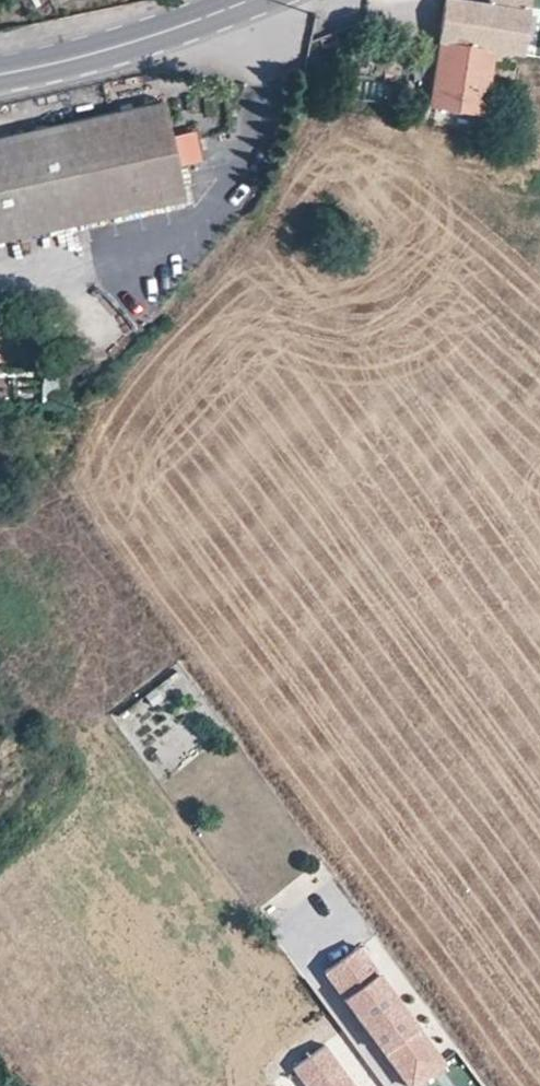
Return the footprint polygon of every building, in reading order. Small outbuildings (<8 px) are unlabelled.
[(458,0),(449,0),(446,20),(443,45),(450,46),(451,44),(487,49),(487,51),(498,53),(519,56),(526,57),(533,11),(492,5),(458,0)] [(492,5),(533,11),(535,0),(493,0),(492,5)] [(496,61),(498,53),(487,51),(487,49),(451,44),(450,46),(443,45),(433,108),(488,116),(496,61)] [(518,64),(519,56),(498,53),(496,61),(518,64)] [(0,140),(0,245),(188,204),(177,152),(167,104),(0,140)] [(40,396),(42,380),(23,378),(20,394),(40,396)] [(62,399),(63,378),(44,378),(43,399),(62,399)] [(411,1085),(444,1062),(417,1024),(412,1028),(396,1006),(401,1002),(359,945),(326,969),(411,1085)] [(417,1024),(401,1002),(396,1006),(412,1028),(417,1024)] [(323,1042),(291,1065),(307,1085),(355,1085),(323,1042)] [(280,1085),(295,1085),(287,1075),(277,1081),(280,1085)]
